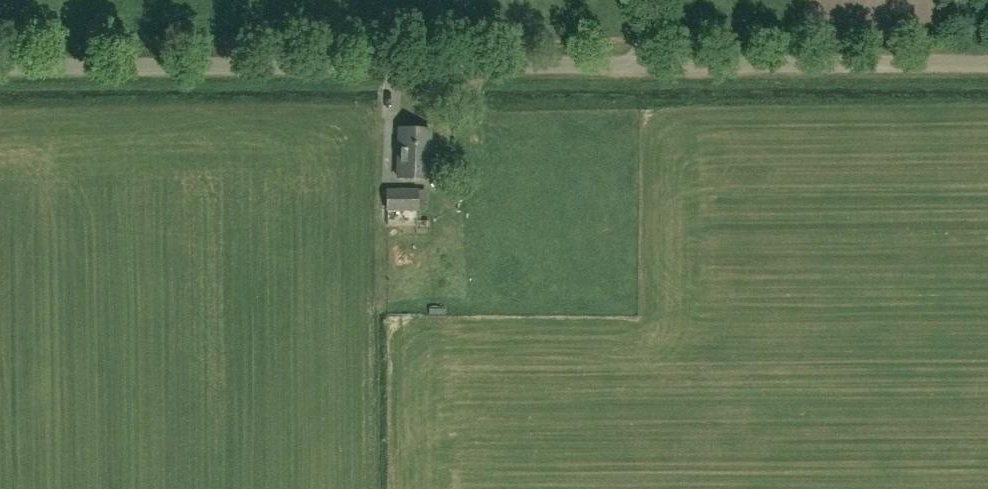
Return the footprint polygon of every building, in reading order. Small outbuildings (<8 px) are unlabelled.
[(431,132),(400,130),(398,179),(428,180),(431,132)] [(427,191),(416,191),(388,191),(388,211),(427,211),(427,191)] [(429,315),(445,315),(445,307),(429,307),(429,315)]
